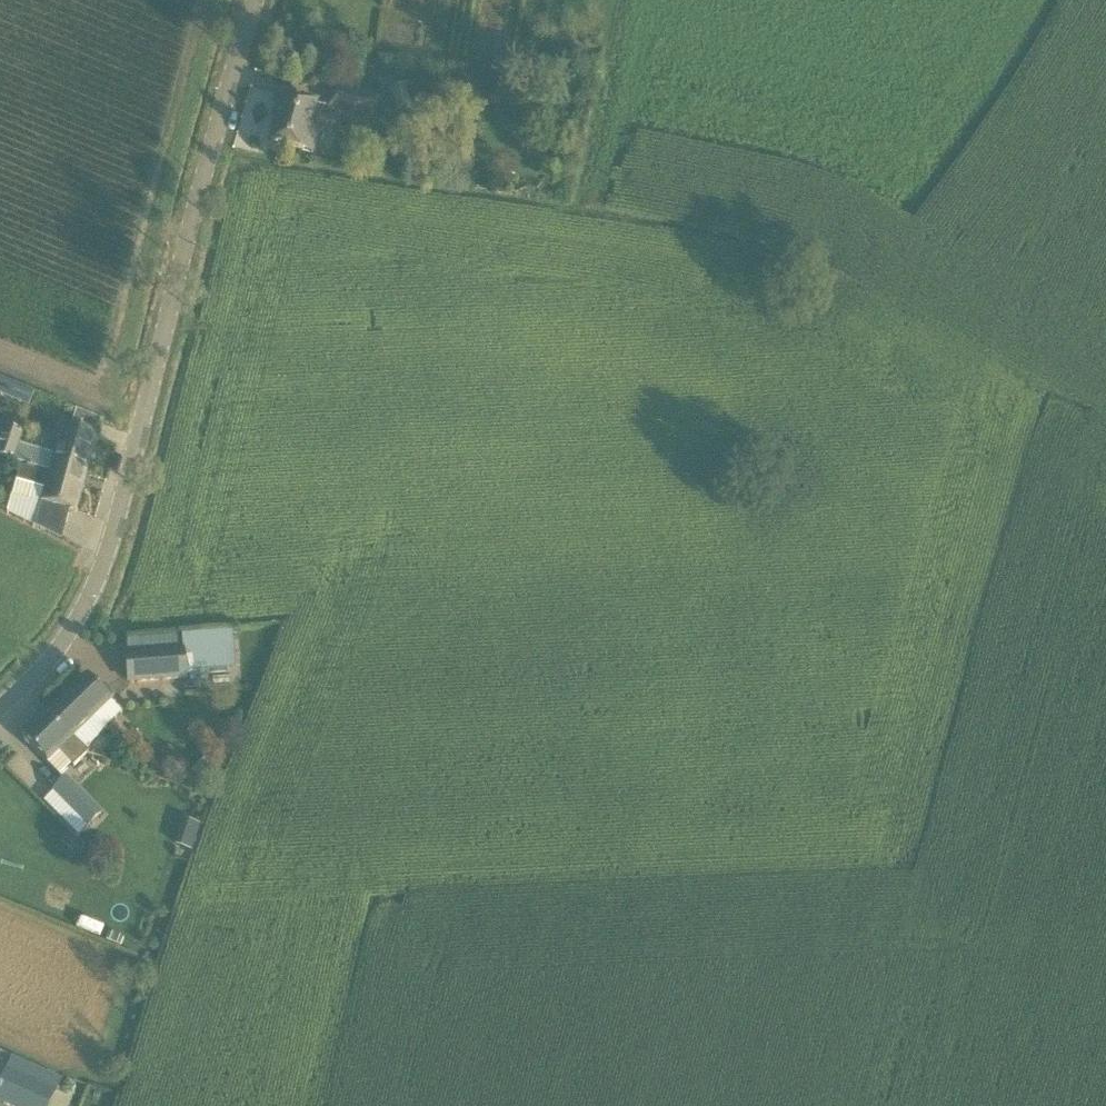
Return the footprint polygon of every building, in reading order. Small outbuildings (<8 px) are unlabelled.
[(377,100),(335,88),(329,110),(370,122),(377,100)] [(304,100),(283,94),(270,140),(291,146),(301,149),(315,152),(320,131),(307,128),(313,103),(304,100)] [(21,386),(0,377),(0,395),(28,407),(34,391),(21,386)] [(6,460),(14,463),(24,433),(0,425),(0,458),(6,460)] [(48,478),(63,482),(67,467),(86,473),(97,435),(75,428),(62,425),(49,475),(48,478)] [(49,475),(20,466),(16,481),(11,496),(41,505),(38,517),(65,525),(69,510),(75,512),(86,473),(67,467),(63,482),(48,478),(49,475)] [(235,669),(232,630),(125,640),(129,682),(186,677),(186,673),(235,669)] [(86,754),(87,753),(84,749),(105,728),(95,717),(110,702),(109,701),(114,695),(103,685),(98,689),(85,676),(46,713),(72,739),(86,754)] [(46,713),(21,737),(37,753),(46,763),(47,762),(59,775),(71,763),(73,766),(86,754),(72,739),(46,713)] [(52,791),(88,827),(101,813),(66,777),(52,791)] [(186,819),(178,843),(195,848),(202,824),(186,819)] [(0,1080),(0,1104),(5,1105),(49,1105),(55,1092),(5,1069),(0,1080)]
